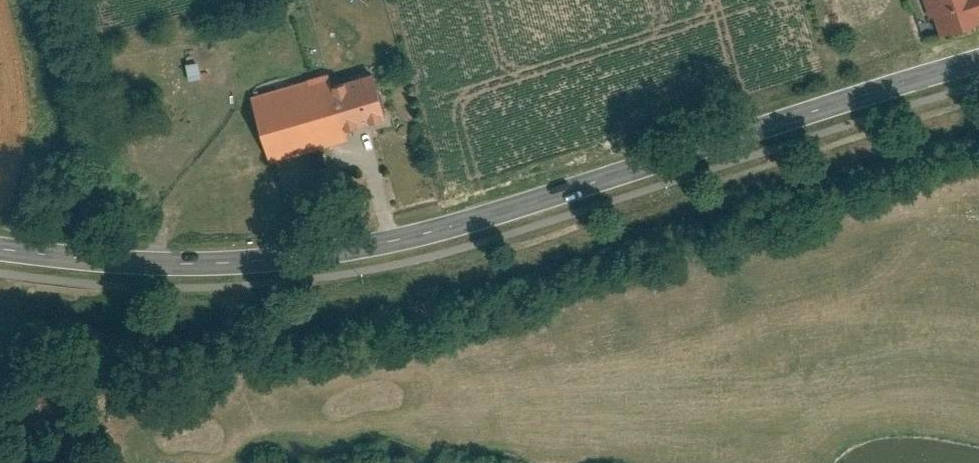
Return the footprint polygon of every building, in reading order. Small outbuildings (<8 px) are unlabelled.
[(940,32),(978,18),(978,0),(929,0),(940,32)] [(296,17),(251,30),(260,60),(282,54),(287,73),(234,88),(253,154),(327,133),(323,119),(367,106),(356,68),(314,80),(296,17)]
